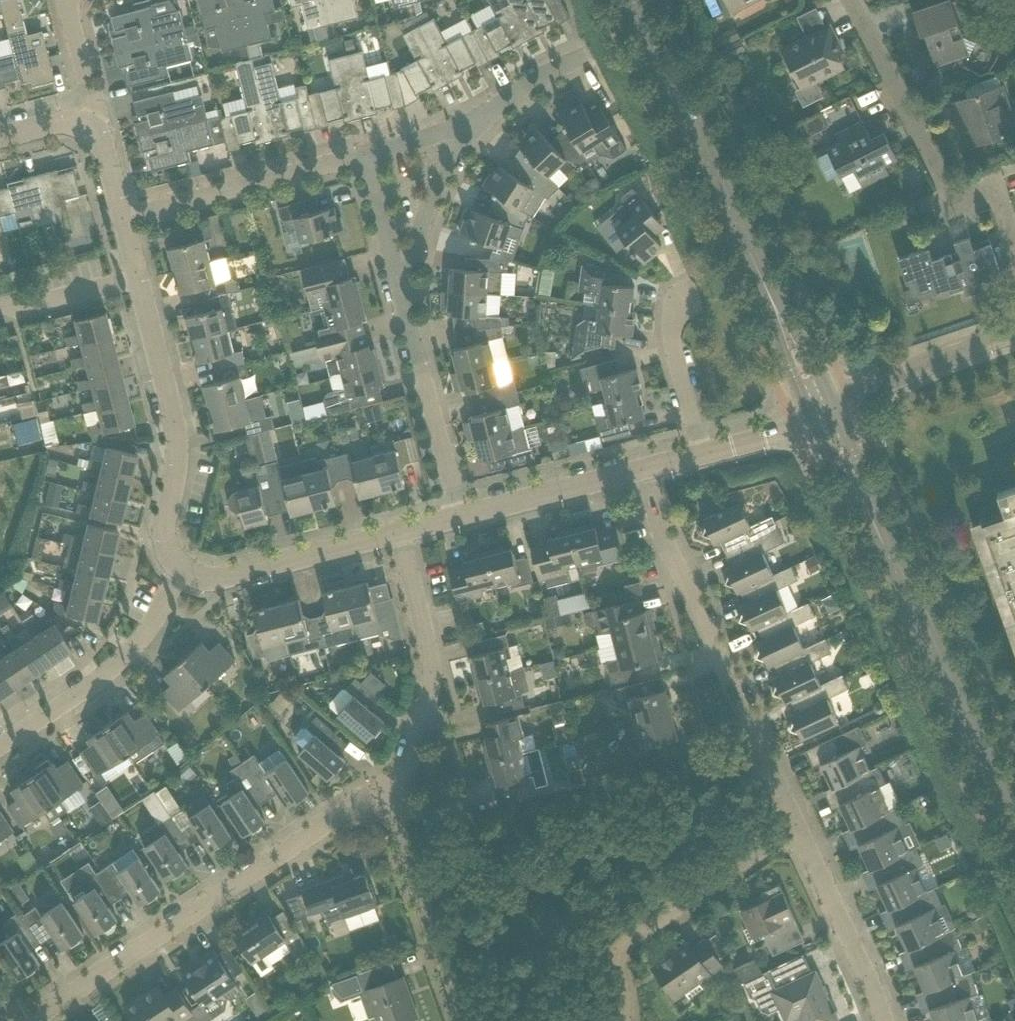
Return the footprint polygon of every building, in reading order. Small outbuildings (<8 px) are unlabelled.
[(17,0),(0,0),(0,6),(1,10),(12,54),(13,54),(19,79),(20,83),(37,79),(36,74),(51,70),(45,45),(29,49),(17,0)] [(201,9),(206,28),(206,29),(216,26),(221,47),(223,52),(240,47),(243,61),(251,59),(236,0),(198,0),(201,9)] [(276,11),(273,0),(236,0),(251,59),(263,56),(260,42),(272,39),(265,13),(276,11)] [(327,0),(290,0),(292,7),(302,4),(308,30),(326,25),(330,39),(337,37),(333,23),(327,0)] [(333,23),(358,17),(354,0),(327,0),(333,23)] [(508,0),(488,0),(497,17),(472,30),(489,61),(490,60),(488,56),(511,44),(514,48),(529,40),(508,0)] [(570,18),(560,0),(529,0),(528,0),(508,0),(529,40),(545,31),(543,27),(565,15),(568,19),(570,18)] [(734,10),(755,0),(729,0),(734,10)] [(931,5),(912,11),(921,36),(925,35),(935,67),(970,55),(975,42),(963,37),(950,0),(945,0),(931,5)] [(195,24),(184,27),(180,10),(154,16),(152,6),(112,16),(118,36),(113,37),(116,52),(186,34),(197,32),(195,24)] [(489,61),(472,30),(448,43),(434,18),(431,20),(427,11),(414,18),(419,26),(449,83),(464,74),(462,70),(485,58),(487,62),(489,61)] [(419,26),(414,18),(414,17),(402,24),(406,33),(403,35),(417,60),(402,68),(402,69),(397,72),(405,100),(431,87),(433,91),(449,83),(419,26)] [(830,25),(825,27),(783,48),(803,88),(843,68),(835,54),(842,50),(830,25)] [(193,59),(190,47),(200,44),(197,31),(197,32),(186,34),(116,52),(120,67),(125,65),(130,86),(149,81),(170,76),(167,66),(193,59)] [(405,100),(397,72),(391,74),(388,61),(367,67),(363,51),(346,55),(362,117),(379,113),(378,108),(403,102),(404,106),(406,106),(405,100)] [(12,54),(0,57),(0,88),(5,87),(4,82),(18,78),(19,79),(13,54),(12,54)] [(362,117),(346,55),(329,60),(336,88),(309,95),(316,124),(317,129),(319,128),(318,123),(343,117),(344,122),(362,117)] [(273,140),(257,78),(254,67),(252,59),(235,63),(247,110),(220,117),(226,141),(229,151),(231,151),(230,146),(255,140),(256,144),(273,140)] [(298,97),(282,101),(272,62),(254,67),(257,78),(273,140),(290,135),(289,131),(316,124),(309,95),(306,85),(295,88),(298,97)] [(202,95),(200,95),(197,86),(174,92),(174,91),(134,101),(139,122),(135,123),(138,138),(208,120),(202,95)] [(1010,111),(1001,86),(955,102),(965,131),(971,129),(976,143),(1014,130),(1014,125),(1010,111)] [(558,113),(570,134),(581,152),(593,145),(599,154),(614,158),(626,150),(599,106),(587,113),(581,103),(573,109),(571,106),(558,113)] [(828,128),(823,119),(820,112),(798,124),(807,139),(828,128)] [(214,144),(226,141),(220,117),(208,120),(138,138),(142,152),(147,151),(152,171),(192,161),(189,151),(214,144)] [(862,121),(844,130),(836,134),(840,143),(827,150),(828,152),(817,158),(827,179),(839,173),(840,176),(853,170),(862,187),(889,174),(884,165),(897,158),(884,132),(871,138),(862,121)] [(586,160),(581,152),(570,134),(556,148),(538,129),(530,136),(528,134),(517,144),(521,148),(548,177),(548,176),(559,167),(564,172),(568,172),(573,167),(578,168),(586,160)] [(559,188),(548,176),(548,177),(521,148),(510,165),(514,167),(510,172),(500,166),(494,174),(491,173),(483,185),(503,198),(521,209),(529,214),(533,217),(546,196),(549,197),(559,188)] [(199,161),(190,163),(193,176),(202,174),(199,161)] [(64,199),(79,195),(73,170),(57,174),(56,170),(39,174),(50,216),(54,233),(54,236),(55,236),(72,232),(64,199)] [(50,216),(39,174),(22,179),(23,183),(7,187),(14,212),(17,223),(32,219),(34,227),(43,224),(47,243),(56,241),(55,236),(54,236),(54,233),(50,216)] [(14,212),(7,187),(0,189),(0,216),(14,212)] [(633,187),(622,196),(620,211),(627,220),(616,229),(631,248),(644,264),(655,255),(653,252),(661,245),(645,225),(656,216),(633,187)] [(465,219),(460,233),(479,239),(503,248),(507,234),(520,239),(529,214),(521,209),(503,198),(496,219),(472,210),(468,220),(465,219)] [(278,207),(281,218),(285,220),(288,231),(297,228),(301,242),(325,235),(344,230),(340,216),(337,217),(334,207),(309,213),(306,200),(278,207)] [(205,239),(213,237),(210,225),(186,231),(189,243),(169,248),(175,271),(210,261),(205,239)] [(899,258),(907,282),(914,280),(919,293),(933,289),(934,293),(949,288),(950,292),(964,287),(966,295),(982,290),(979,282),(990,279),(987,272),(999,269),(989,239),(972,244),(970,237),(954,243),(957,251),(933,259),(929,248),(899,258)] [(361,298),(356,276),(350,277),(345,258),(301,269),(312,310),(325,307),(361,298)] [(489,271),(502,272),(507,272),(508,260),(476,258),(476,270),(451,268),(449,291),(487,293),(489,271)] [(216,284),(210,261),(175,271),(181,293),(201,288),(204,300),(228,294),(241,290),(238,281),(234,279),(216,284)] [(620,270),(601,268),(589,266),(586,291),(598,293),(596,306),(629,310),(630,299),(633,300),(634,286),(613,283),(614,271),(620,272),(620,270)] [(543,268),(538,294),(551,296),(555,270),(543,268)] [(262,283),(270,281),(267,271),(259,273),(262,283)] [(486,316),(487,293),(449,291),(443,291),(442,309),(448,310),(448,314),(473,315),(474,329),(502,326),(501,317),(486,316)] [(232,308),(229,293),(228,294),(204,300),(207,311),(187,317),(192,339),(228,330),(237,327),(232,308)] [(365,333),(362,321),(367,320),(361,298),(325,307),(312,310),(310,311),(319,345),(365,333)] [(577,324),(573,358),(597,352),(614,347),(615,345),(605,344),(607,332),(632,335),(635,310),(629,310),(596,306),(584,304),(582,320),(577,324)] [(65,337),(67,346),(79,343),(79,342),(110,334),(104,312),(73,319),(77,334),(65,337)] [(489,340),(503,336),(502,326),(474,329),(476,343),(452,349),(458,371),(495,362),(489,340)] [(234,352),(228,330),(192,339),(198,362),(219,357),(222,368),(245,362),(242,350),(234,352)] [(368,344),(365,333),(319,345),(322,357),(336,353),(342,375),(379,365),(373,343),(368,344)] [(116,356),(110,334),(79,342),(79,343),(83,356),(71,359),(73,368),(85,365),(85,364),(116,356)] [(18,345),(16,335),(6,337),(8,347),(18,345)] [(121,379),(116,356),(85,364),(85,365),(88,378),(76,381),(79,390),(91,387),(121,379)] [(611,360),(592,365),(580,368),(584,382),(590,380),(593,391),(604,388),(607,400),(603,401),(604,402),(636,394),(643,392),(636,368),(615,374),(611,360)] [(248,374),(245,362),(222,368),(225,380),(204,385),(210,408),(246,398),(240,376),(248,374)] [(500,383),(495,362),(458,371),(452,373),(457,391),(462,389),(463,393),(487,387),(490,399),(518,392),(514,380),(500,383)] [(360,393),(380,388),(384,387),(379,365),(342,375),(345,388),(331,391),(329,392),(328,393),(327,394),(325,396),(324,398),(324,400),(328,414),(363,405),(360,393)] [(127,401),(121,379),(91,387),(94,400),(82,404),(84,412),(96,409),(127,401)] [(512,429),(506,407),(521,404),(518,392),(490,399),(493,410),(469,417),(470,421),(464,422),(469,440),(475,439),(512,429)] [(639,404),(636,394),(604,402),(607,415),(595,417),(598,429),(599,430),(602,442),(626,435),(623,422),(645,417),(641,403),(639,404)] [(261,395),(246,398),(210,408),(216,430),(236,425),(239,437),(274,428),(272,416),(267,417),(261,395)] [(133,424),(127,401),(96,409),(100,423),(88,426),(90,435),(133,424)] [(36,418),(12,423),(18,445),(41,439),(36,418)] [(533,444),(543,442),(538,423),(529,426),(533,444)] [(530,448),(524,426),(512,429),(475,439),(481,461),(505,455),(508,466),(535,459),(532,447),(530,448)] [(400,465),(412,462),(420,460),(414,436),(394,441),(396,450),(374,455),(383,491),(405,485),(400,465)] [(131,477),(136,454),(117,450),(105,447),(102,462),(89,459),(87,468),(99,471),(100,470),(131,477)] [(262,448),(250,451),(254,467),(255,467),(267,464),(262,448)] [(383,491),(374,455),(351,461),(349,452),(337,456),(343,479),(355,476),(360,497),(383,491)] [(332,482),(343,479),(337,456),(325,459),(317,460),(316,457),(302,460),(305,473),(314,509),(337,503),(332,482)] [(49,458),(45,472),(54,474),(57,460),(49,458)] [(305,473),(302,460),(280,466),(278,461),(267,464),(269,473),(275,497),(286,494),(291,514),(314,509),(305,473)] [(275,497),(269,473),(267,464),(255,467),(256,470),(246,472),(250,487),(236,491),(237,493),(233,495),(230,498),(229,503),(230,507),(233,511),(238,513),(242,513),(246,526),(269,520),(264,500),(275,497)] [(125,500),(131,477),(100,470),(99,471),(96,484),(84,481),(82,490),(94,493),(94,492),(125,500)] [(998,493),(998,494),(999,493),(1006,513),(1005,513),(1005,514),(973,525),(976,534),(1014,647),(1014,487),(998,493)] [(120,523),(125,500),(94,492),(94,493),(91,506),(79,503),(77,512),(120,523)] [(46,496),(44,505),(53,507),(57,508),(59,499),(46,496)] [(706,525),(702,534),(712,538),(715,544),(721,541),(723,540),(728,552),(778,529),(772,516),(751,526),(748,520),(739,502),(703,519),(706,525)] [(112,553),(118,530),(87,523),(83,538),(71,535),(63,533),(61,541),(69,543),(81,546),(82,545),(112,553)] [(587,525),(571,529),(580,564),(582,572),(598,568),(597,565),(618,560),(624,558),(615,525),(597,530),(596,527),(588,529),(587,525)] [(580,564),(571,529),(555,533),(556,537),(548,539),(549,543),(531,547),(539,580),(545,579),(547,587),(569,582),(565,568),(580,564)] [(729,573),(725,583),(735,587),(738,592),(742,590),(773,575),(763,552),(784,542),(778,529),(728,552),(734,564),(732,565),(726,568),(729,573)] [(36,536),(31,558),(41,560),(45,538),(36,536)] [(107,575),(112,553),(82,545),(81,546),(69,543),(64,566),(76,569),(76,568),(107,575)] [(503,547),(487,551),(496,586),(510,582),(512,587),(534,582),(532,577),(527,557),(515,560),(512,548),(504,551),(503,547)] [(496,586),(487,551),(471,555),(472,559),(464,561),(467,573),(451,577),(457,601),(461,600),(483,595),(482,589),(496,586)] [(743,611),(739,621),(749,624),(751,630),(760,626),(759,626),(790,612),(790,611),(779,588),(789,584),(798,580),(792,566),(773,575),(742,590),(748,602),(746,603),(740,605),(743,611)] [(101,598),(107,575),(76,568),(76,569),(73,582),(61,579),(58,588),(71,591),(101,598)] [(403,636),(393,597),(373,602),(368,581),(345,587),(355,623),(358,639),(379,633),(385,624),(388,623),(393,639),(403,636)] [(355,623),(345,587),(323,593),(328,613),(317,616),(323,640),(324,646),(325,647),(358,639),(355,623)] [(2,590),(0,591),(0,609),(10,602),(2,590)] [(561,596),(564,611),(594,605),(590,590),(561,596)] [(96,621),(101,598),(71,591),(68,603),(55,601),(53,611),(76,616),(96,621)] [(562,614),(557,595),(544,598),(549,617),(562,614)] [(323,640),(317,616),(305,619),(300,599),(277,605),(286,641),(289,654),(324,646),(323,640)] [(651,609),(643,611),(640,599),(620,604),(593,611),(587,612),(584,615),(587,623),(594,627),(597,627),(599,634),(612,631),(615,644),(657,633),(651,609)] [(794,626),(796,625),(815,616),(809,602),(790,611),(790,612),(759,626),(760,626),(765,638),(762,639),(756,657),(766,661),(768,666),(776,663),(776,662),(805,649),(794,626)] [(286,641),(277,605),(254,611),(260,631),(248,634),(253,654),(254,658),(266,655),(267,660),(289,654),(286,641)] [(29,609),(19,616),(26,626),(33,621),(36,620),(29,609)] [(70,649),(59,633),(53,623),(40,632),(33,621),(26,626),(33,637),(33,636),(51,662),(70,649)] [(850,629),(841,633),(846,643),(855,639),(850,629)] [(506,633),(501,635),(482,640),(485,652),(473,655),(475,663),(471,664),(475,680),(510,671),(507,658),(512,657),(506,633)] [(663,658),(657,633),(615,644),(619,658),(606,661),(612,684),(638,677),(635,665),(663,658)] [(33,636),(33,637),(21,644),(14,634),(7,639),(14,649),(32,675),(51,662),(33,636)] [(776,685),(773,693),(782,697),(785,703),(791,700),(793,699),(793,698),(822,685),(811,662),(813,661),(832,652),(826,638),(807,647),(807,648),(805,649),(776,662),(776,663),(782,674),(779,675),(773,678),(776,685)] [(235,661),(232,658),(219,642),(209,651),(202,642),(184,659),(208,686),(235,661)] [(14,649),(2,657),(0,653),(0,670),(12,688),(32,675),(14,649)] [(208,686),(184,659),(165,675),(172,683),(163,691),(176,706),(180,710),(208,686)] [(523,668),(510,671),(475,680),(479,696),(483,695),(485,703),(497,700),(500,712),(525,706),(522,694),(523,693),(522,691),(528,689),(523,668)] [(0,670),(0,696),(12,688),(0,670)] [(843,675),(824,684),(822,685),(793,698),(793,699),(798,710),(796,712),(791,714),(793,720),(789,730),(799,733),(802,739),(820,731),(838,723),(827,698),(849,688),(843,675)] [(384,721),(367,706),(376,695),(361,682),(356,678),(346,688),(342,689),(330,702),(331,707),(339,714),(338,714),(368,740),(373,734),(375,736),(382,729),(380,727),(384,721)] [(671,714),(665,689),(643,695),(640,683),(614,689),(608,698),(611,699),(610,701),(610,703),(617,707),(621,705),(629,711),(632,710),(636,723),(671,714)] [(165,743),(156,730),(145,713),(135,720),(129,711),(108,725),(133,762),(134,763),(165,743)] [(678,738),(671,714),(636,723),(639,737),(627,740),(633,763),(639,761),(659,756),(655,744),(678,738)] [(536,749),(533,734),(524,737),(519,715),(485,723),(488,735),(485,736),(488,745),(484,746),(488,761),(523,752),(536,749)] [(345,760),(327,744),(337,734),(316,716),(307,727),(302,727),(295,735),(295,741),(303,748),(299,753),(329,779),(334,773),(336,775),(342,767),(340,766),(345,760)] [(133,762),(108,725),(88,739),(91,744),(81,751),(92,768),(97,775),(102,772),(107,779),(133,762)] [(859,726),(823,742),(805,751),(811,763),(823,757),(825,761),(821,763),(832,787),(833,788),(870,770),(859,746),(867,743),(859,726)] [(178,742),(168,748),(178,764),(188,758),(178,742)] [(537,753),(536,749),(488,761),(492,777),(496,776),(498,784),(510,781),(513,793),(537,787),(549,784),(546,771),(536,765),(540,759),(539,753),(537,753)] [(309,792),(298,775),(287,759),(281,750),(261,763),(254,754),(243,762),(249,771),(263,794),(275,786),(288,806),(294,802),(296,804),(304,798),(303,796),(309,792)] [(252,801),(263,794),(249,771),(243,762),(236,753),(229,758),(235,768),(231,771),(236,778),(227,784),(234,794),(222,802),(244,835),(250,831),(252,833),(260,828),(259,825),(265,821),(252,801)] [(83,785),(80,781),(78,777),(67,761),(57,767),(53,762),(51,763),(48,759),(35,768),(38,772),(32,776),(60,816),(68,810),(61,800),(83,785)] [(878,766),(870,770),(833,788),(832,787),(824,791),(830,804),(842,798),(843,802),(840,803),(851,828),(852,828),(889,811),(889,810),(897,807),(901,805),(890,781),(886,783),(878,766)] [(60,816),(32,776),(12,789),(18,798),(8,805),(22,826),(44,811),(51,821),(60,816)] [(226,840),(232,836),(202,793),(190,801),(191,802),(171,816),(186,838),(198,830),(211,850),(217,846),(219,848),(227,843),(226,840)] [(917,798),(924,811),(932,807),(926,793),(917,798)] [(905,824),(897,807),(889,810),(889,811),(852,828),(851,828),(843,832),(848,844),(861,838),(862,842),(859,844),(870,868),(870,869),(908,851),(897,827),(905,824)] [(10,827),(0,812),(0,841),(13,832),(10,827)] [(188,866),(175,846),(186,838),(171,816),(139,838),(156,863),(167,879),(173,875),(175,878),(183,872),(182,870),(188,866)] [(915,847),(908,851),(870,869),(870,868),(862,872),(867,884),(879,879),(881,883),(877,884),(889,909),(927,892),(926,891),(916,868),(923,864),(915,847)] [(27,872),(43,866),(36,848),(20,854),(27,872)] [(155,895),(161,890),(133,849),(101,870),(116,892),(127,885),(140,904),(147,900),(148,903),(157,897),(155,895)] [(81,883),(69,892),(75,901),(85,917),(97,934),(103,930),(104,932),(113,926),(111,924),(117,920),(104,900),(116,892),(101,870),(81,883)] [(377,905),(365,874),(346,880),(344,875),(302,890),(310,913),(339,903),(348,930),(380,919),(375,906),(377,905)] [(18,882),(7,889),(18,906),(29,899),(18,882)] [(744,929),(751,944),(765,937),(763,933),(768,930),(778,934),(778,935),(797,926),(798,928),(799,928),(779,884),(763,892),(759,902),(740,911),(748,927),(744,929)] [(934,888),(926,891),(927,892),(889,909),(880,913),(886,925),(898,919),(900,923),(896,925),(907,949),(945,932),(934,908),(942,905),(934,888)] [(78,939),(84,935),(62,902),(42,915),(36,906),(24,914),(39,937),(50,929),(63,949),(69,945),(71,947),(79,941),(78,939)] [(265,953),(284,940),(296,957),(309,948),(304,940),(284,910),(271,919),(267,913),(235,935),(246,951),(252,960),(251,961),(252,962),(253,961),(261,975),(274,967),(265,953)] [(39,937),(24,914),(21,911),(5,921),(4,929),(9,937),(0,943),(0,949),(19,978),(26,974),(27,976),(36,971),(34,968),(40,964),(27,945),(39,937)] [(945,932),(907,949),(899,953),(905,965),(917,959),(919,964),(915,965),(925,990),(925,991),(964,975),(963,975),(954,951),(962,948),(954,928),(945,932)] [(720,966),(715,958),(703,942),(692,950),(688,944),(654,967),(669,988),(675,996),(684,990),(689,998),(703,988),(698,981),(720,966)] [(236,983),(238,972),(243,969),(228,946),(217,954),(213,949),(199,959),(203,964),(194,970),(192,966),(182,973),(193,989),(204,1006),(220,996),(227,998),(240,989),(236,983)] [(762,973),(744,982),(750,997),(757,999),(762,1011),(769,1012),(780,1008),(786,1020),(788,1020),(799,1016),(801,1020),(839,1020),(836,1015),(837,1015),(835,1010),(834,1011),(827,995),(826,996),(822,987),(823,987),(815,970),(812,972),(804,954),(783,963),(762,973)] [(739,984),(744,982),(762,973),(756,958),(732,969),(739,984)] [(392,961),(362,972),(361,969),(328,980),(333,993),(341,1001),(360,995),(369,1018),(377,1015),(379,1020),(404,1020),(417,1016),(403,977),(398,979),(392,961)] [(963,975),(964,975),(925,991),(925,990),(916,994),(920,1007),(933,1003),(934,1007),(930,1008),(934,1020),(977,1020),(970,997),(978,994),(971,972),(963,975)] [(194,1013),(177,988),(165,996),(158,986),(125,1008),(134,1020),(173,1020),(178,1017),(181,1020),(182,1020),(194,1013)] [(255,991),(246,998),(252,1006),(261,1000),(255,991)] [(258,1017),(261,1020),(262,1020),(271,1015),(265,1006),(259,1010),(258,1017)]
